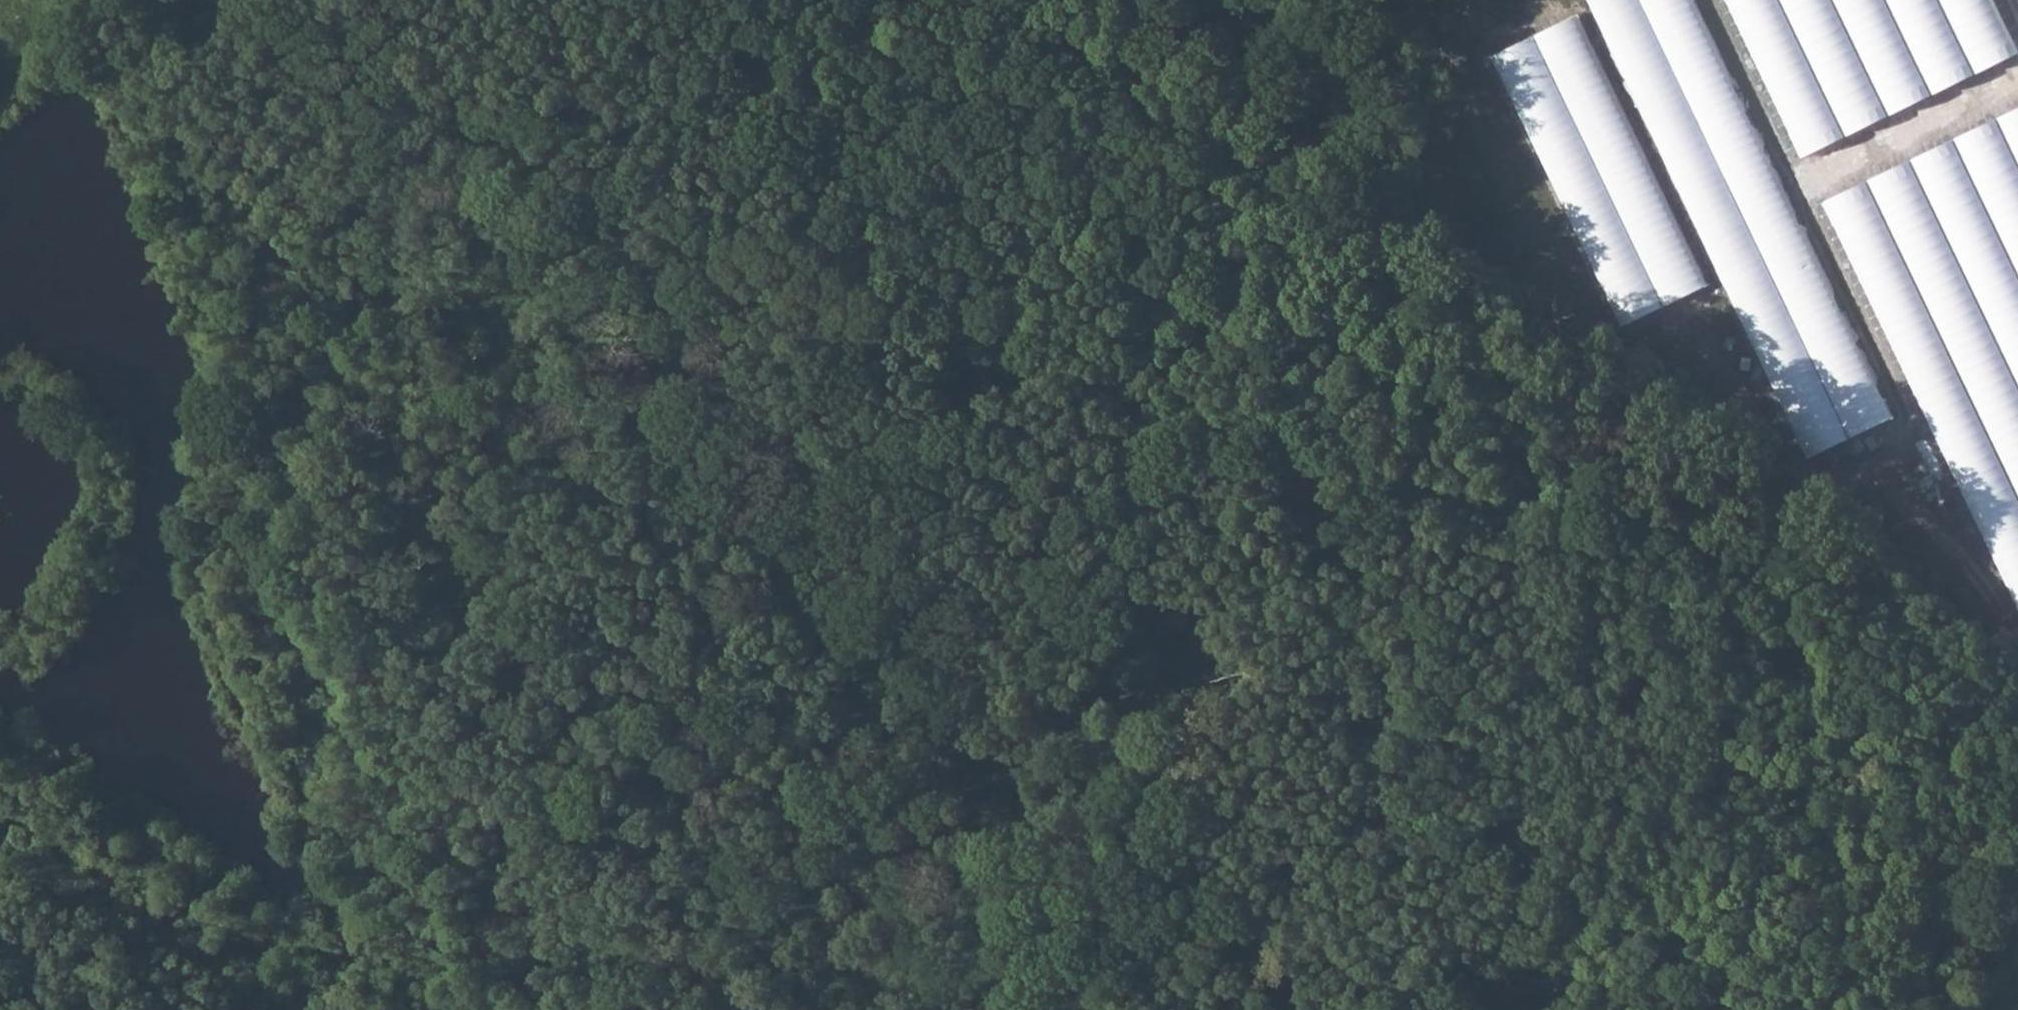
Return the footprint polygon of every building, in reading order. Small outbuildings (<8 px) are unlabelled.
[(1656,136),(1682,125),(1665,85),(1685,77),(1685,76),(1703,68),(1724,115),(1736,110),(1744,128),(1752,125),(1698,0),(1597,0),(1656,136)] [(1789,155),(2011,63),(1985,0),(1725,0),(1789,155)] [(1500,50),(1617,326),(1705,289),(1588,13),(1500,50)] [(1827,194),(1905,370),(1927,360),(1937,383),(1943,380),(1954,404),(1952,405),(1970,445),(1955,452),(2017,596),(2017,111),(1827,194)] [(1808,456),(1892,419),(1798,205),(1775,215),(1806,286),(1792,292),(1785,276),(1773,281),(1790,320),(1755,335),(1808,456)]
